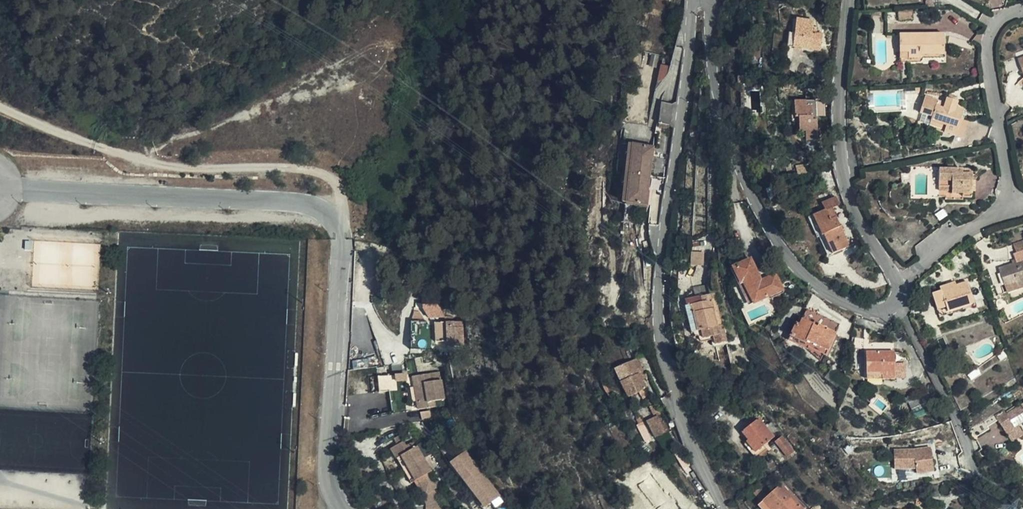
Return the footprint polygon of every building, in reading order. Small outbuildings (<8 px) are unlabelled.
[(814,38),(823,39),(823,25),(814,25),(813,13),(798,12),(797,41),(814,41),(814,38)] [(900,35),(900,51),(901,53),(911,53),(911,59),(922,59),(922,56),(945,56),(945,35),(900,35)] [(763,111),(761,88),(741,90),(743,112),(763,111)] [(926,108),(938,111),(954,115),(953,125),(952,128),(962,130),(968,100),(963,99),(964,93),(952,91),(950,101),(943,99),(944,94),(929,91),(926,108)] [(813,134),(826,133),(824,94),(802,95),(803,127),(812,126),(813,134)] [(661,121),(675,123),(677,106),(663,105),(661,121)] [(954,115),(938,111),(936,121),(953,125),(954,115)] [(630,174),(648,176),(649,166),(646,165),(646,159),(650,159),(651,146),(633,145),(630,174)] [(952,193),(972,193),(973,168),(954,168),(954,164),(949,163),(949,167),(941,167),(940,190),(953,190),(952,193)] [(648,185),(648,176),(630,174),(627,203),(637,203),(648,204),(649,193),(644,192),(644,185),(648,185)] [(940,190),(940,195),(947,195),(947,199),(965,199),(965,198),(972,198),(972,193),(952,193),(953,190),(940,190)] [(825,202),(828,209),(833,207),(836,206),(833,199),(825,202)] [(635,223),(637,203),(627,203),(626,223),(635,223)] [(833,207),(828,209),(813,214),(820,235),(824,233),(832,253),(848,246),(833,207)] [(761,258),(756,250),(740,259),(748,275),(752,273),(764,295),(793,280),(785,264),(779,267),(772,252),(761,258)] [(704,265),(704,252),(691,252),(691,265),(704,265)] [(1022,286),(1022,261),(1011,264),(1015,279),(1007,283),(1009,291),(1022,286)] [(950,288),(956,284),(953,278),(946,282),(950,288)] [(966,279),(956,284),(950,288),(946,282),(939,287),(941,291),(934,295),(938,305),(946,301),(950,310),(975,298),(966,279)] [(691,283),(692,291),(696,318),(701,318),(702,326),(712,325),(713,332),(727,331),(725,314),(720,315),(715,281),(691,283)] [(696,318),(692,291),(686,291),(689,319),(696,318)] [(976,302),(975,298),(950,310),(946,301),(938,305),(944,318),(952,314),(976,302)] [(806,333),(819,337),(820,335),(840,341),(845,343),(853,316),(817,305),(812,320),(811,319),(806,333)] [(673,313),(674,326),(682,325),(681,312),(673,313)] [(863,340),(877,340),(879,340),(880,330),(863,329),(863,340)] [(456,334),(437,335),(438,354),(451,354),(451,355),(458,355),(458,359),(466,359),(465,340),(456,340),(456,334)] [(820,335),(819,337),(817,341),(837,355),(840,341),(820,335)] [(895,375),(907,375),(907,360),(907,345),(880,345),(881,367),(895,368),(895,375)] [(639,360),(615,369),(628,399),(639,394),(642,402),(649,398),(645,391),(647,390),(644,382),(646,380),(644,375),(639,360)] [(989,368),(986,362),(975,368),(978,374),(989,368)] [(895,368),(881,367),(881,375),(895,375),(895,368)] [(407,372),(378,375),(380,391),(398,389),(397,381),(408,380),(407,372)] [(422,396),(416,396),(419,415),(427,414),(428,419),(438,417),(437,412),(448,410),(445,391),(434,393),(433,385),(420,387),(422,396)] [(908,401),(911,409),(925,403),(921,395),(908,401)] [(994,420),(1003,415),(1000,408),(979,419),(986,432),(997,426),(994,420)] [(780,434),(770,411),(750,419),(759,442),(780,434)] [(1003,415),(994,420),(997,426),(1005,439),(1017,432),(1022,429),(1022,411),(1006,420),(1003,415)] [(666,434),(658,417),(648,422),(656,438),(666,434)] [(644,441),(653,438),(647,421),(638,424),(644,441)] [(1017,432),(1005,439),(1010,449),(1022,442),(1017,432)] [(796,454),(788,436),(781,439),(788,456),(796,454)] [(483,508),(488,508),(502,499),(468,449),(451,461),(483,508)] [(395,464),(399,471),(403,468),(410,480),(412,479),(419,491),(427,505),(434,501),(441,497),(416,452),(407,457),(404,453),(392,459),(395,464)] [(893,458),(894,478),(915,477),(915,481),(933,478),(929,454),(912,458),(893,458)] [(403,468),(399,471),(412,495),(419,491),(412,479),(410,480),(403,468)] [(663,486),(655,471),(647,476),(655,490),(663,486)] [(759,483),(753,487),(761,499),(767,495),(759,483)] [(761,499),(758,501),(763,508),(799,508),(783,484),(767,495),(761,499)] [(427,505),(427,508),(438,508),(434,501),(427,505)]
